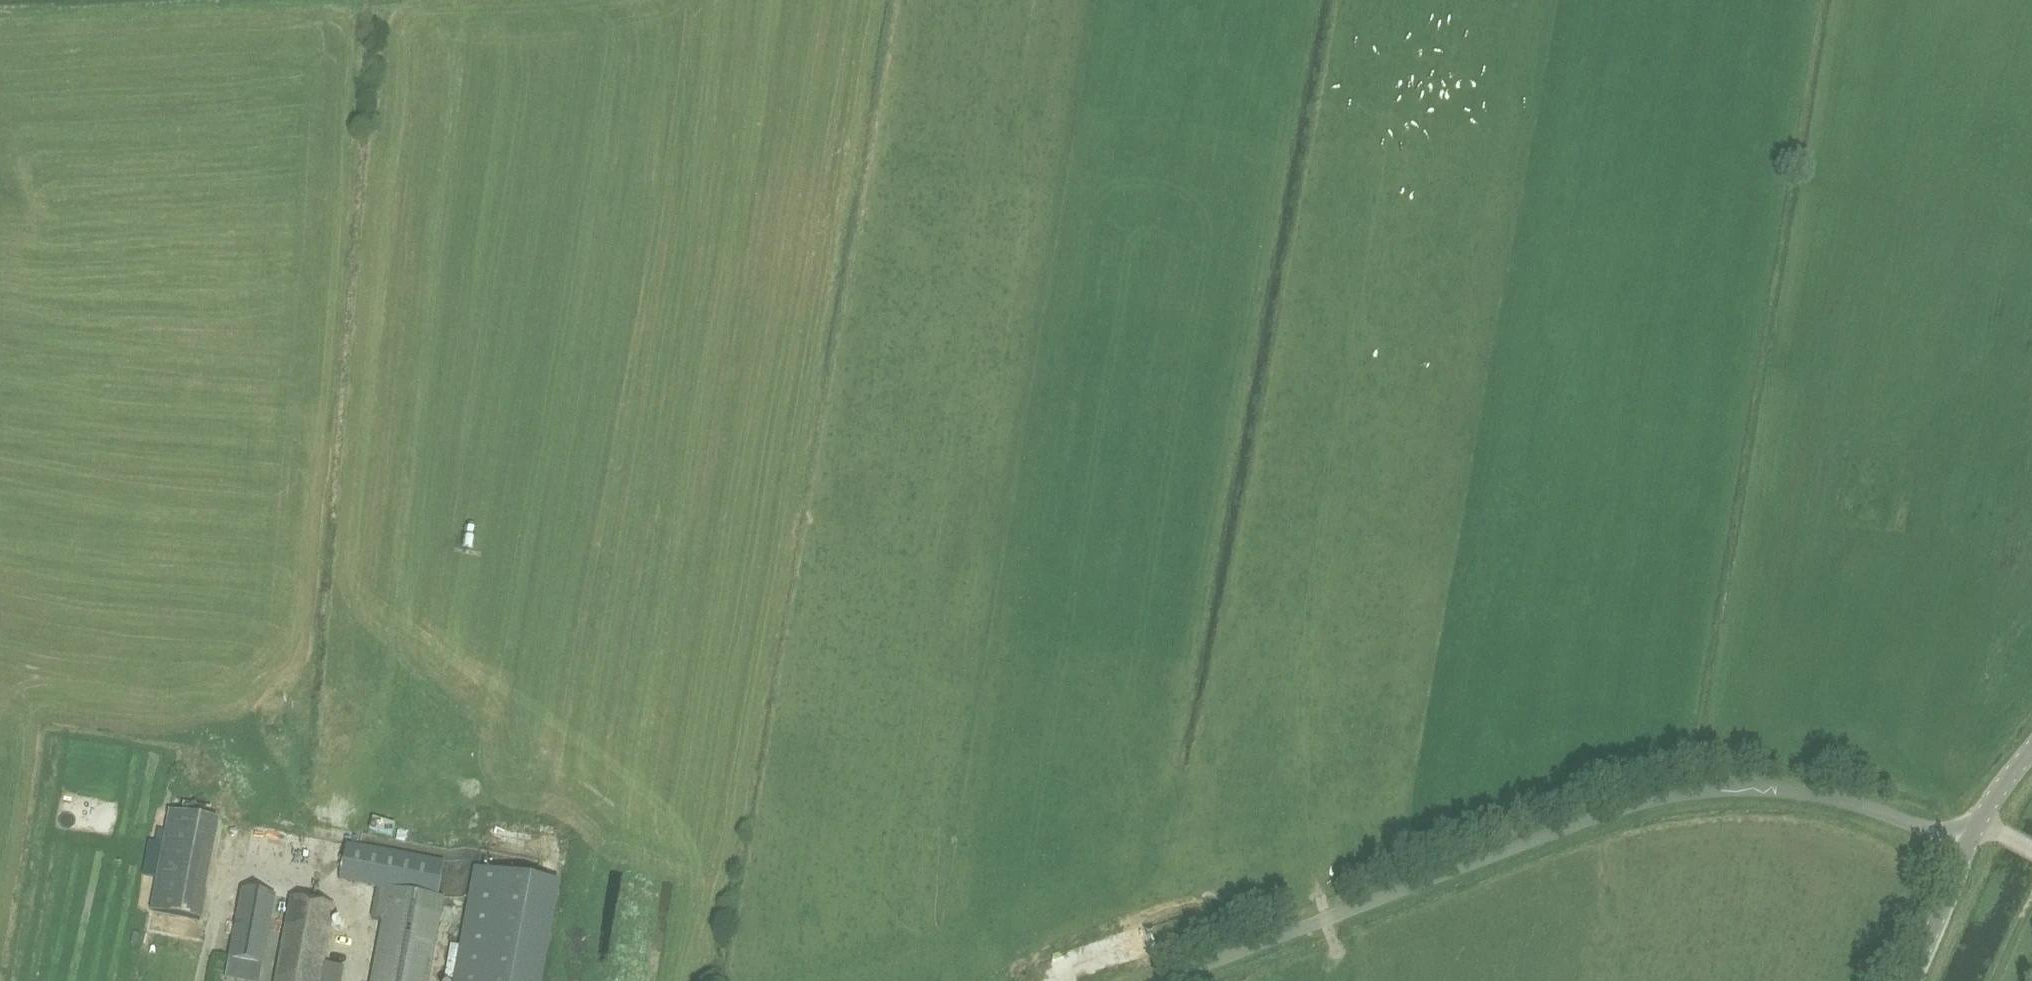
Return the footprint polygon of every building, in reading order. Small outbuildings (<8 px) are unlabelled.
[(170,811),(151,910),(200,919),(218,820),(170,811)] [(257,841),(257,863),(300,863),(301,842),(257,841)] [(341,879),(388,888),(371,980),(428,980),(444,898),(438,897),(445,861),(348,843),(341,879)] [(457,980),(509,980),(529,878),(479,869),(457,980)] [(262,964),(275,894),(242,888),(229,958),(250,962),(247,975),(260,977),(262,964)] [(335,906),(292,897),(276,980),(321,980),(326,957),(335,906)]
